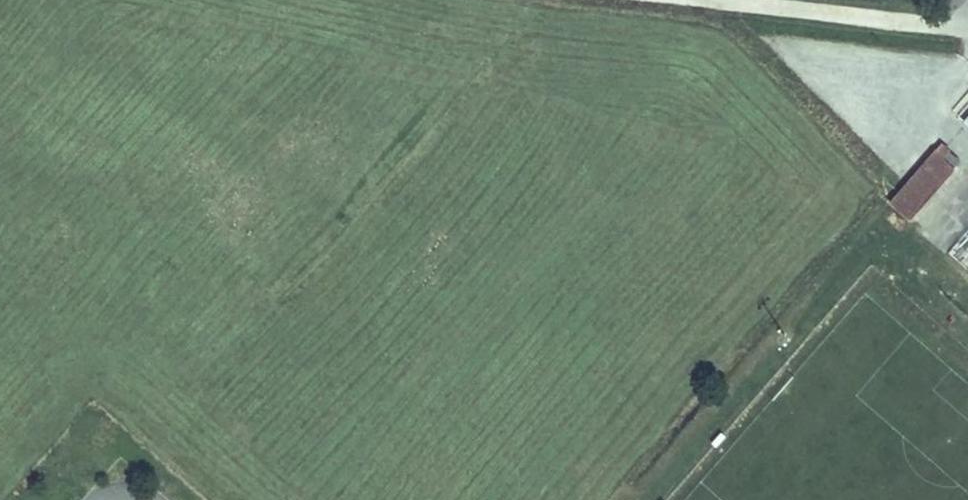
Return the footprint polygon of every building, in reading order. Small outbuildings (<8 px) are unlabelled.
[(938,154),(895,205),(913,221),(957,170),(938,154)] [(948,252),(967,270),(967,230),(948,252)]
